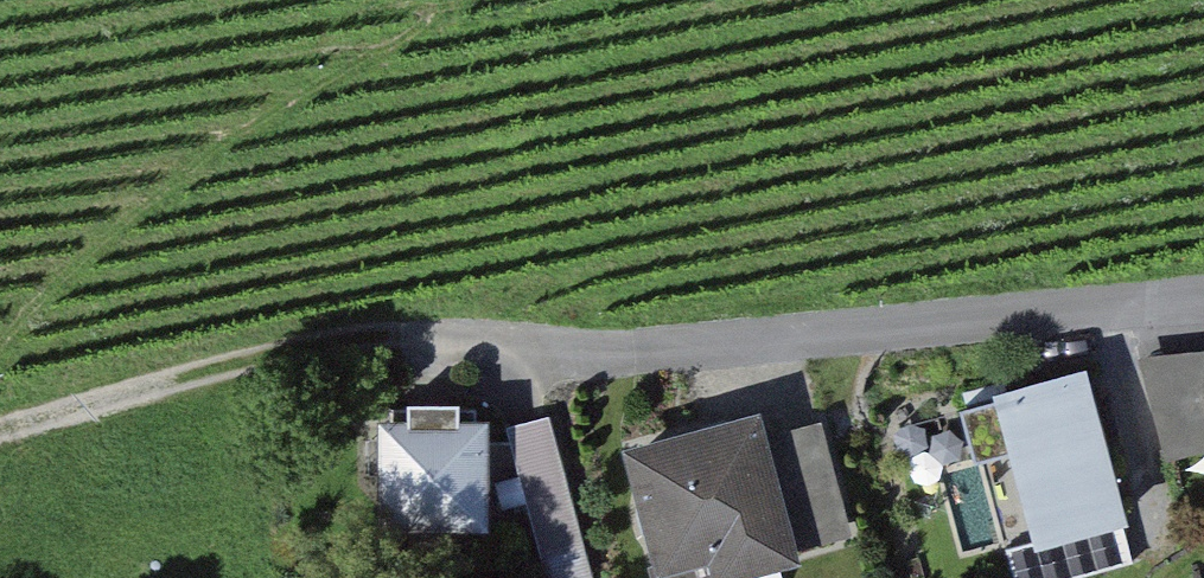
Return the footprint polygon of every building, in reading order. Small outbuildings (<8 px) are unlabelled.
[(1139,350),(1165,453),(1203,443),(1203,343),(1139,350)] [(1120,513),(1129,510),(1087,356),(993,381),(994,386),(959,395),(974,449),(1009,439),(1035,536),(1006,543),(1016,577),(1059,577),(1132,558),(1120,513)] [(723,570),(800,550),(798,543),(768,429),(760,399),(621,435),(653,556),(655,563),(708,549),(714,572),(723,570)] [(851,530),(820,415),(768,429),(798,543),(851,530)] [(502,422),(385,417),(380,526),(497,531),(502,422)] [(647,558),(652,577),(725,577),(723,570),(714,572),(708,549),(655,563),(653,556),(647,558)]
